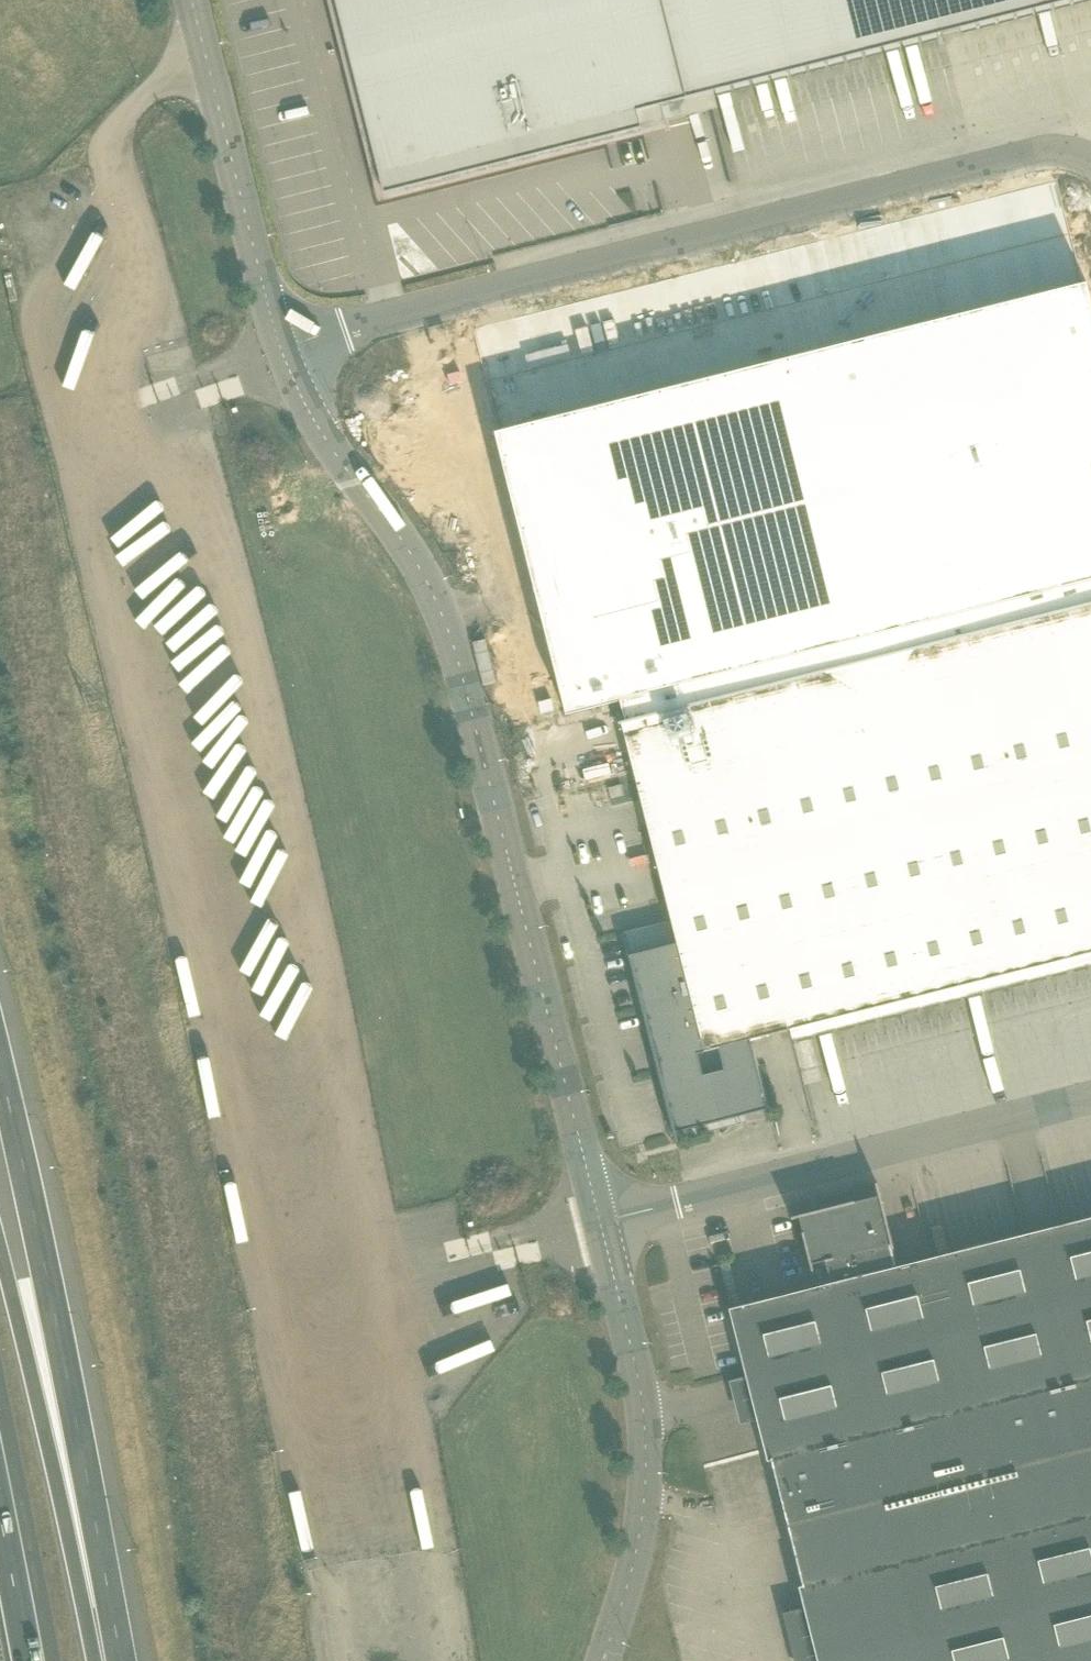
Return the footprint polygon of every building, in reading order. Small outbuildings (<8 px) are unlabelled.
[(380,177),(385,194),(642,128),(638,111),(943,34),(943,33),(1074,0),(336,0),(380,177)] [(1090,966),(1090,321),(1082,286),(496,433),(568,713),(626,698),(632,722),(622,725),(672,921),(624,933),(677,1143),(679,1142),(677,1133),(769,1110),(751,1040),(791,1030),(794,1041),(1090,966)] [(897,1268),(892,1250),(895,1249),(881,1196),(792,1218),(793,1220),(800,1218),(804,1233),(803,1234),(813,1272),(814,1272),(813,1265),(826,1261),(832,1284),(730,1310),(768,1462),(773,1461),(804,1586),(800,1588),(818,1660),(1090,1660),(1090,1219),(897,1268)]
